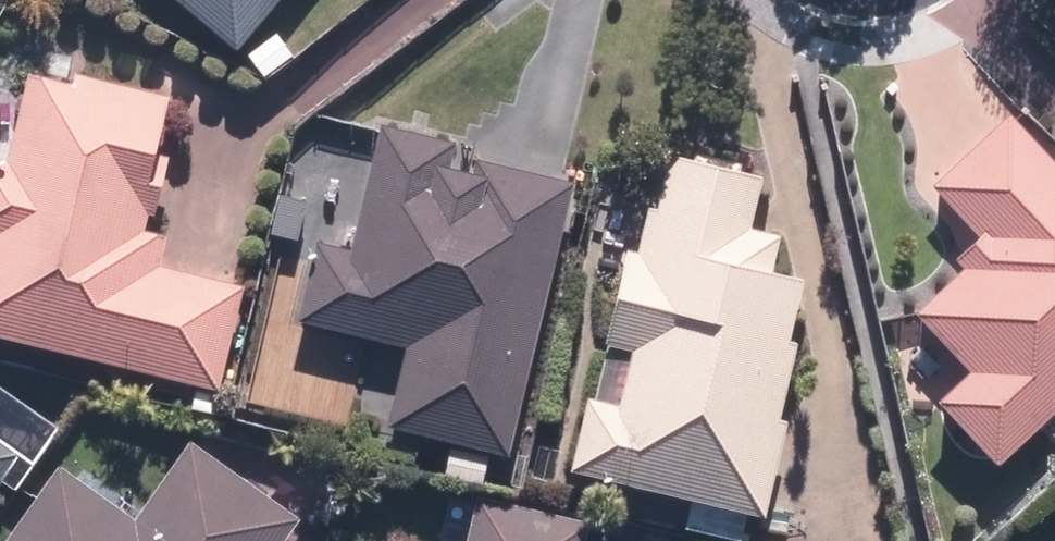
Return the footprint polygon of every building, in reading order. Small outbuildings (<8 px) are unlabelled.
[(226,54),(271,0),(162,0),(226,54)] [(208,389),(230,284),(144,266),(165,167),(146,163),(159,101),(18,71),(0,154),(0,345),(208,389)] [(899,320),(941,368),(912,393),(982,473),(1054,409),(1054,160),(1013,112),(922,192),(963,240),(942,259),(954,272),(899,320)] [(492,493),(564,179),(333,126),(300,267),(285,331),(396,356),(376,444),(439,458),(434,480),(492,493)] [(752,519),(794,284),(764,279),(773,230),(738,224),(747,175),(653,158),(634,267),(605,262),(591,340),(614,344),(604,398),(571,392),(554,484),(752,519)] [(58,437),(0,392),(0,512),(58,437)] [(292,516),(187,440),(125,526),(52,472),(2,540),(274,540),(292,516)] [(576,540),(465,515),(460,540),(576,540)]
